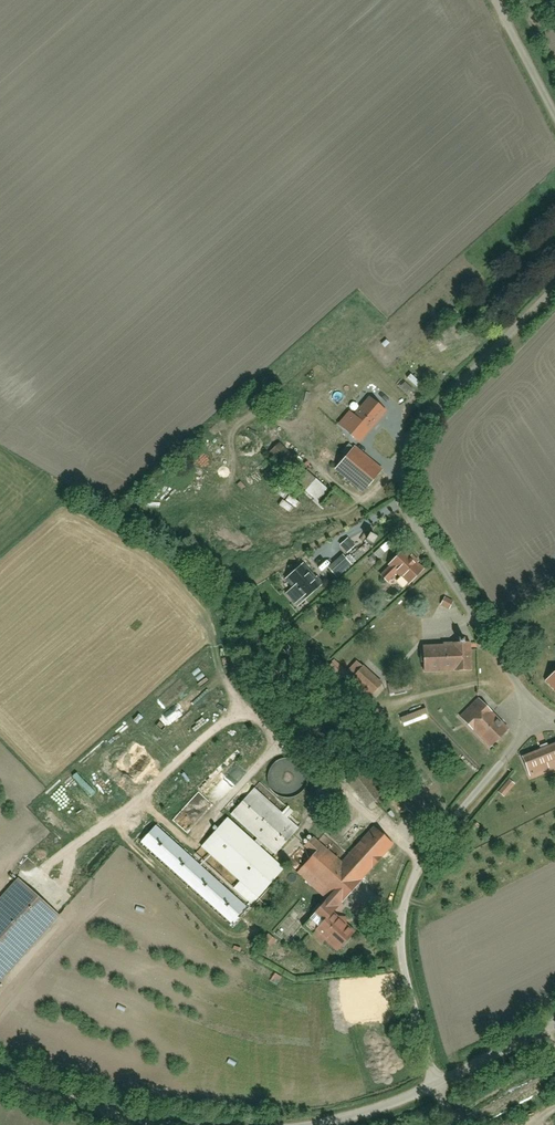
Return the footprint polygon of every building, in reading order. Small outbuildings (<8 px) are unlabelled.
[(368,436),(384,415),(366,401),(355,415),(349,410),(337,426),(353,439),(360,430),(368,436)] [(345,450),(331,470),(361,492),(376,472),(345,450)] [(303,460),(286,480),(314,503),(331,483),(303,460)] [(400,549),(385,567),(407,585),(421,567),(400,549)] [(269,589),(283,605),(312,579),(298,563),(269,589)] [(420,646),(420,674),(469,673),(469,645),(420,646)] [(360,666),(350,676),(334,660),(315,679),(346,709),(362,692),(370,700),(382,688),(360,666)] [(544,682),(554,691),(554,669),(544,682)] [(482,708),(465,726),(488,748),(506,730),(482,708)] [(526,783),(554,769),(554,747),(518,765),(526,783)] [(266,784),(276,795),(292,798),(306,789),(311,775),(302,757),(283,752),(268,763),(266,784)] [(294,812),(260,785),(233,818),(278,854),(298,830),(287,821),(294,812)] [(225,820),(196,852),(250,903),(280,871),(225,820)] [(371,829),(339,866),(319,849),(297,875),(335,906),(388,843),(371,829)] [(325,916),(309,936),(332,954),(348,934),(325,916)]
